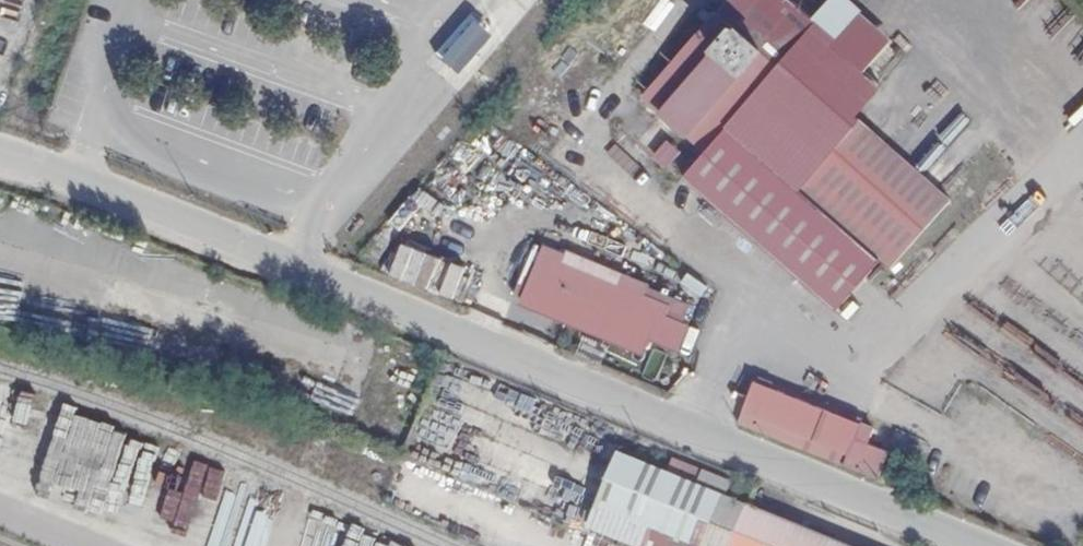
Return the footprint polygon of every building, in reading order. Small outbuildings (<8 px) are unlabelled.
[(825,193),(914,271),(958,210),(871,132),(896,99),(879,82),(904,50),(872,23),(845,52),(788,0),(781,0),(747,40),(792,76),(743,137),(816,198),(825,193)] [(433,55),(456,76),(490,38),(467,18),(433,55)] [(678,173),(687,150),(660,140),(652,163),(678,173)] [(386,277),(451,302),(464,267),(400,242),(386,277)] [(677,349),(697,355),(701,334),(676,323),(680,307),(658,300),(660,290),(637,278),(632,289),(573,265),(572,258),(557,255),(542,298),(671,352),(677,349)] [(882,432),(742,377),(727,416),(868,477),(882,432)] [(85,514),(98,476),(111,481),(127,432),(75,415),(46,501),(85,514)] [(42,450),(0,431),(0,465),(29,478),(42,450)] [(194,479),(200,455),(153,445),(136,518),(166,525),(178,475),(194,479)] [(573,520),(635,545),(839,545),(606,449),(573,520)] [(724,494),(729,482),(688,466),(683,478),(724,494)] [(303,545),(333,545),(339,515),(311,509),(303,545)] [(361,532),(356,545),(403,545),(361,532)]
